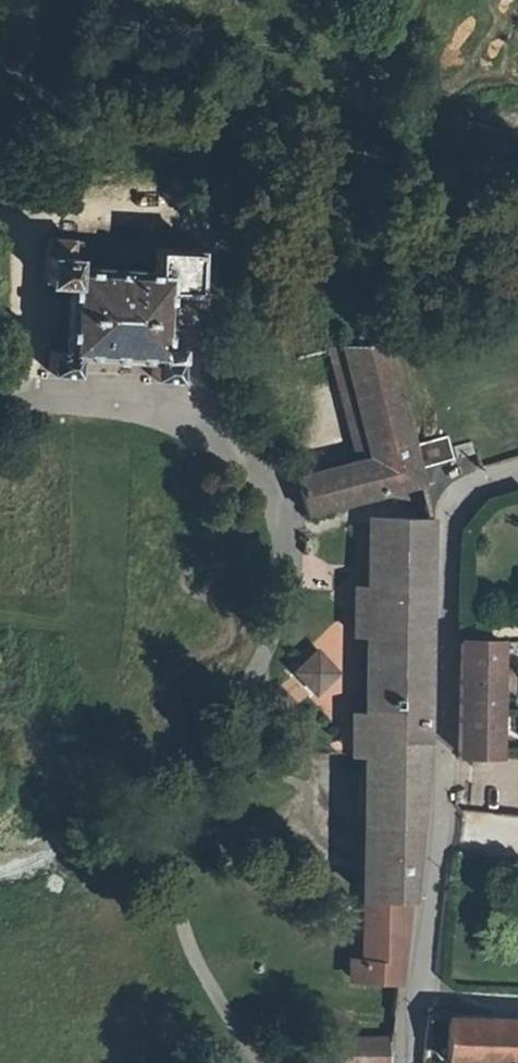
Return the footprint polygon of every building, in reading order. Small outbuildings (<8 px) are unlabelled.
[(78,354),(151,358),(151,377),(179,379),(180,345),(166,344),(169,291),(200,293),(201,249),(156,247),(155,273),(81,268),(83,244),(70,243),(69,239),(49,239),(49,257),(46,257),(45,283),(70,285),(65,353),(50,352),(49,369),(77,372),(78,354)] [(392,347),(348,349),(372,461),(353,466),(298,480),(304,515),(421,484),(392,347)] [(328,351),(353,466),(372,461),(348,349),(328,351)] [(362,826),(366,826),(415,831),(423,774),(425,752),(427,723),(430,547),(430,522),(374,521),(370,591),(352,590),(350,637),(369,639),(366,715),(346,715),(344,756),(366,760),(362,826)] [(461,639),(460,665),(501,666),(502,639),(461,639)] [(316,696),(341,672),(315,646),(290,670),(316,696)] [(460,665),(460,707),(499,708),(501,666),(460,665)] [(460,707),(459,750),(498,751),(499,708),(460,707)] [(415,831),(366,826),(364,854),(412,856),(415,831)] [(361,960),(348,960),(347,981),(395,983),(406,902),(362,901),(361,960)] [(449,1015),(447,1060),(517,1062),(517,1018),(449,1015)] [(327,1038),(327,1057),(387,1061),(388,1041),(327,1038)]
